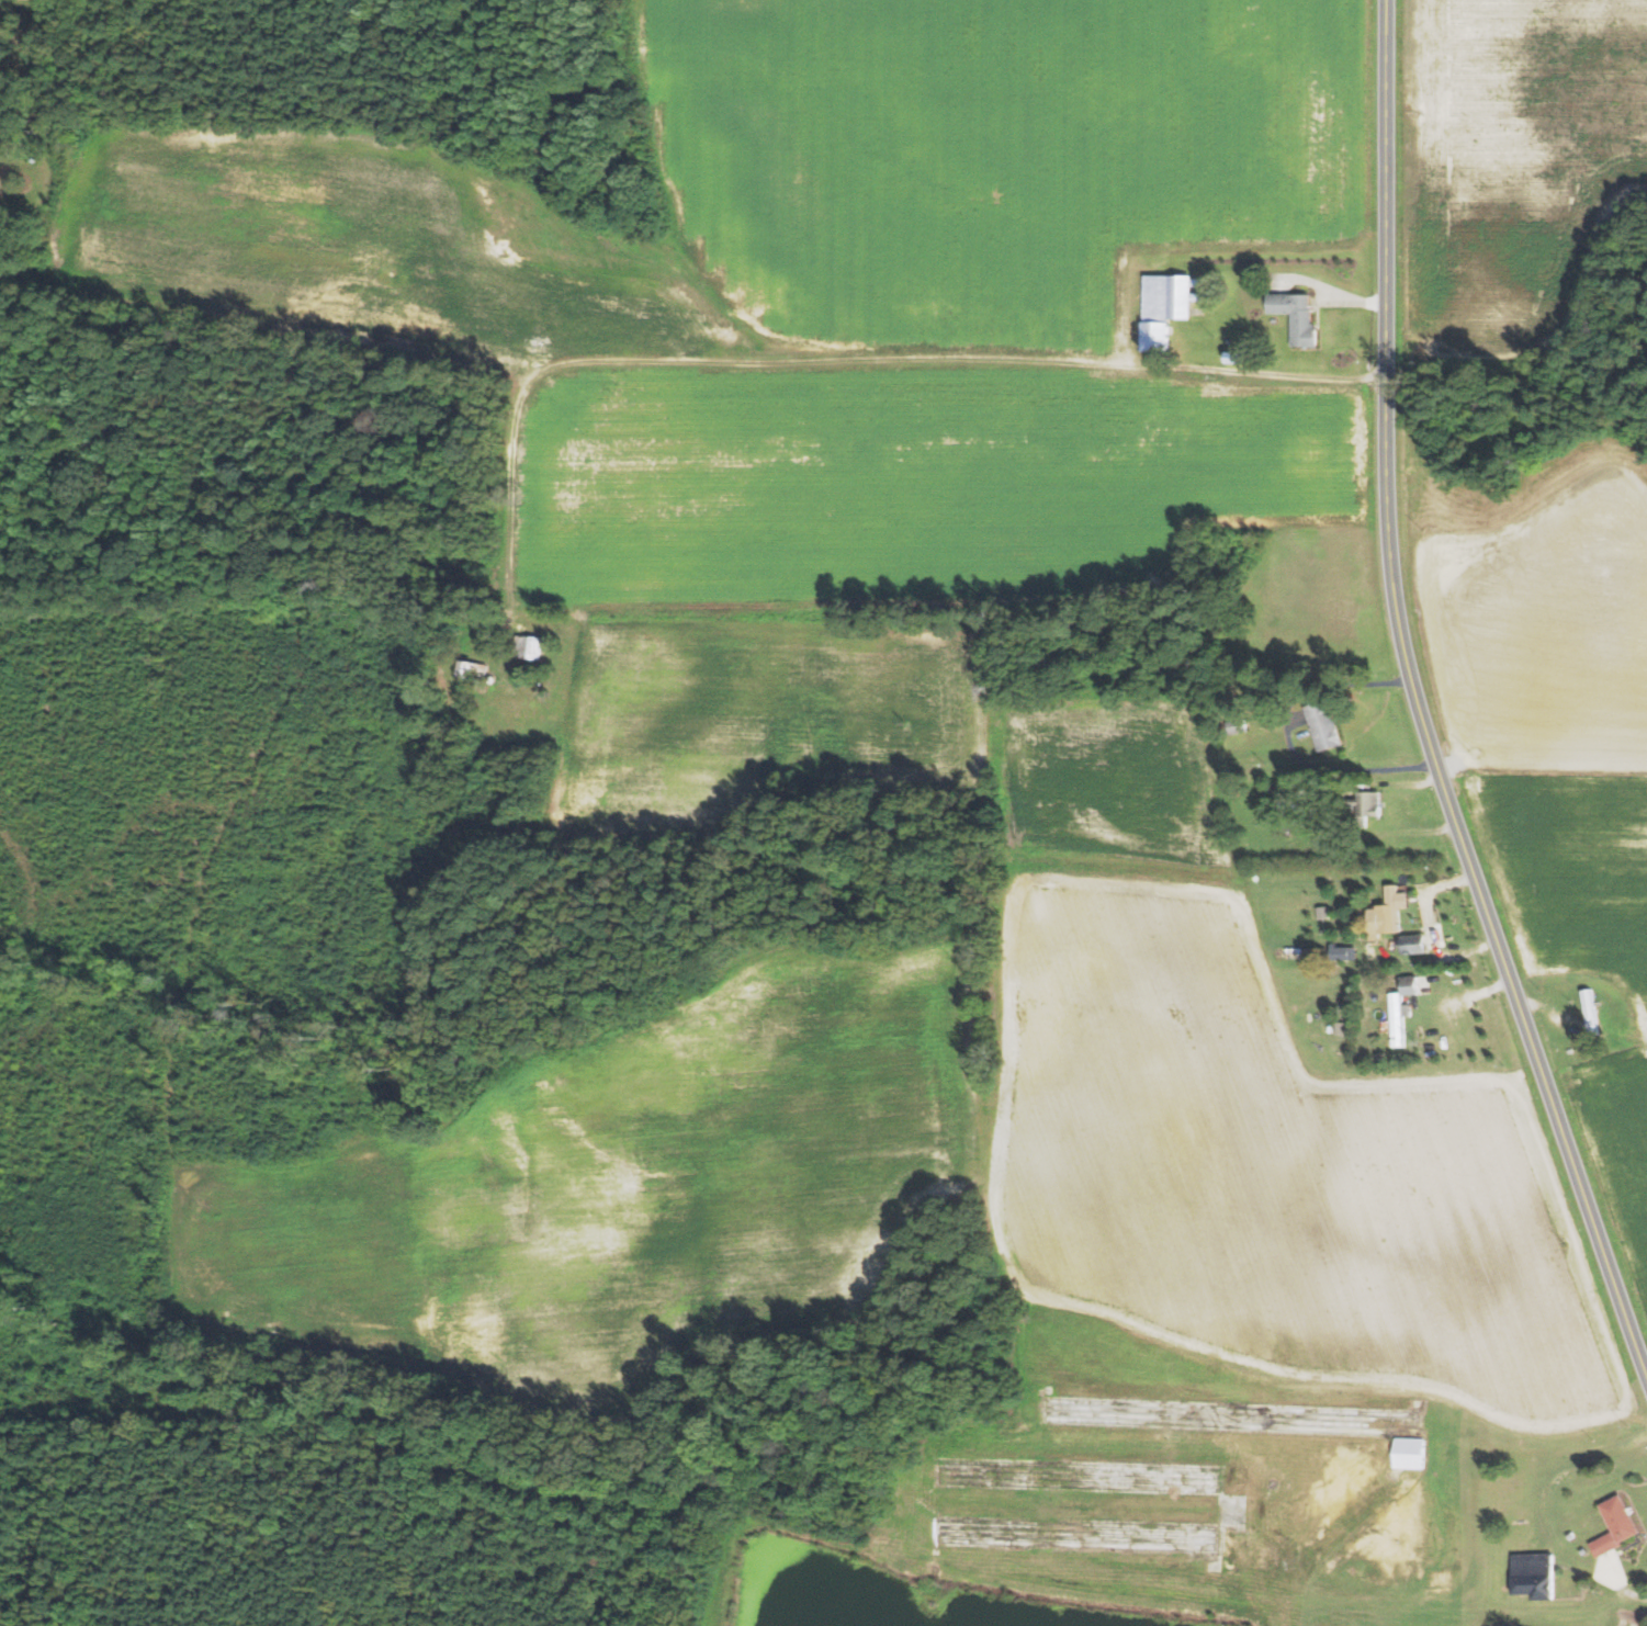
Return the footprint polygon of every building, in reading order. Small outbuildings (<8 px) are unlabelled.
[(1193,318),(1193,274),(1145,273),(1144,350),(1171,350),(1171,317),(1193,318)] [(1313,293),(1270,293),(1269,313),(1293,313),(1292,345),(1319,346),(1320,324),(1312,324),(1313,293)] [(520,657),(542,658),(543,636),(520,635),(520,657)] [(486,680),(489,663),(463,659),(460,686),(474,688),(476,678),(486,680)] [(1343,745),(1333,699),(1308,704),(1318,751),(1343,745)] [(1402,931),(1401,908),(1410,908),(1410,892),(1400,892),(1400,884),(1388,885),(1389,904),(1377,904),(1378,932),(1402,931)] [(1405,954),(1429,953),(1428,934),(1404,934),(1405,954)] [(1420,994),(1420,976),(1403,976),(1403,994),(1420,994)] [(1405,1016),(1412,1016),(1411,1004),(1404,1004),(1403,992),(1391,992),(1392,1047),(1406,1046),(1405,1016)] [(1427,1438),(1396,1437),(1395,1468),(1426,1469),(1427,1438)] [(1642,1535),(1623,1494),(1601,1505),(1614,1532),(1592,1542),(1599,1556),(1642,1535)] [(1514,1553),(1515,1594),(1534,1594),(1535,1601),(1556,1600),(1555,1552),(1514,1553)]
